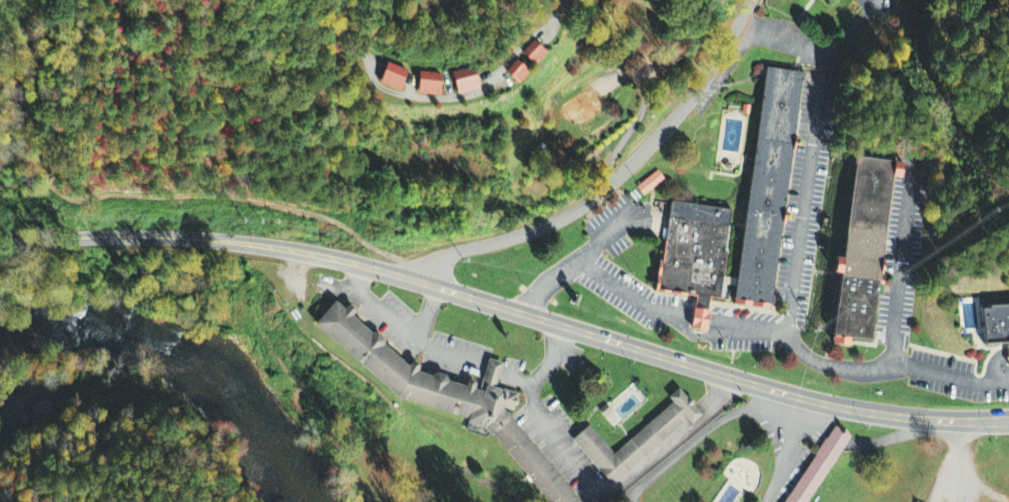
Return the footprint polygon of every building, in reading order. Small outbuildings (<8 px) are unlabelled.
[(545,55),(532,43),(520,57),(533,68),(545,55)] [(504,74),(516,86),(528,73),(516,62),(504,74)] [(404,70),(382,65),(377,87),(399,92),(404,70)] [(729,298),(764,66),(803,72),(767,304),(729,298)] [(478,91),(473,69),(455,73),(460,95),(478,91)] [(439,75),(416,74),(415,96),(438,97),(439,75)] [(560,109),(571,127),(580,122),(582,125),(597,116),(594,111),(603,106),(593,89),(560,109)] [(852,156),(891,162),(867,340),(827,335),(852,156)] [(642,198),(664,182),(657,172),(635,189),(642,198)] [(651,288),(664,199),(730,209),(717,297),(708,296),(703,327),(688,325),(692,294),(651,288)] [(978,304),(1008,302),(1008,340),(980,342),(978,304)] [(498,411),(574,501),(537,501),(485,439),(463,433),(464,426),(460,425),(461,421),(390,401),(306,326),(327,303),(404,369),(476,392),(486,361),(500,365),(493,389),(517,396),(511,414),(504,412),(499,408),(498,411)] [(699,413),(689,422),(684,420),(613,483),(572,438),(585,425),(611,454),(669,403),(664,396),(676,387),(699,413)] [(847,437),(830,427),(785,501),(808,501),(847,437)]
